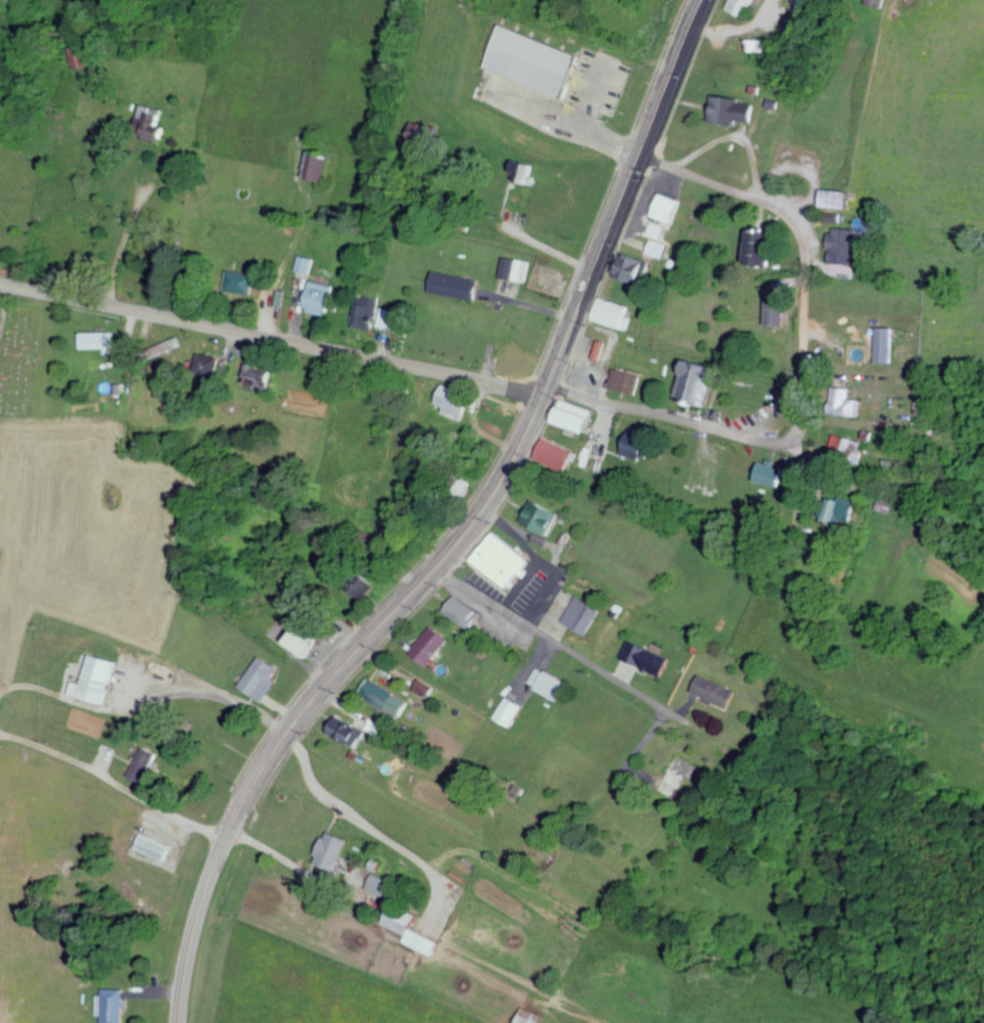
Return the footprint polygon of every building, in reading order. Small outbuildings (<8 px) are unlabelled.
[(732,10),(751,17),(757,0),(735,0),(732,10)] [(491,68),(569,96),(585,53),(506,25),(491,68)] [(763,51),(763,39),(747,39),(748,51),(763,51)] [(739,124),(740,120),(755,122),(758,101),(714,96),(711,121),(739,124)] [(140,118),(155,122),(151,133),(172,139),(175,130),(166,127),(170,113),(144,105),(140,118)] [(310,178),(330,180),(333,153),(313,151),(310,178)] [(858,192),(830,188),(828,206),(856,209),(858,192)] [(680,221),(685,199),(661,194),(656,216),(680,221)] [(668,226),(655,221),(651,235),(663,239),(668,226)] [(751,265),(777,266),(778,228),(753,227),(751,265)] [(857,264),(857,228),(833,228),(832,248),(832,264),(857,264)] [(672,244),(654,239),(650,253),(667,258),(672,244)] [(651,270),(645,269),(648,258),(623,251),(617,275),(648,283),(651,270)] [(315,274),(319,259),(305,254),(300,269),(315,274)] [(503,278),(531,281),(533,260),(505,257),(503,278)] [(259,275),(234,270),(230,290),(255,295),(259,275)] [(487,280),(440,271),(436,292),(483,301),(487,280)] [(307,309),(333,316),(340,287),(314,280),(307,309)] [(371,304),(360,302),(356,326),(377,329),(383,296),(373,294),(371,304)] [(770,325),(788,326),(788,302),(771,301),(770,325)] [(382,326),(404,330),(407,312),(386,308),(382,326)] [(897,362),(898,327),(881,327),(880,362),(897,362)] [(86,348),(107,348),(108,353),(119,353),(118,331),(86,332),(86,348)] [(611,343),(603,340),(598,357),(606,359),(611,343)] [(224,358),(200,353),(197,369),(221,373),(224,358)] [(683,400),(713,402),(715,383),(724,383),(726,364),(682,360),(681,373),(685,373),(683,400)] [(275,387),(278,370),(250,364),(246,382),(275,387)] [(647,374),(616,368),(612,388),(643,394),(647,374)] [(444,413),(464,422),(476,397),(448,384),(439,404),(446,407),(444,413)] [(851,415),(864,416),(865,399),(851,399),(851,415)] [(599,408),(566,401),(561,425),(594,432),(599,408)] [(659,441),(632,430),(624,450),(651,460),(659,441)] [(570,470),(577,449),(546,438),(539,459),(570,470)] [(761,459),(756,480),(785,486),(790,467),(780,465),(781,463),(761,459)] [(881,509),(895,513),(898,502),(884,498),(881,509)] [(554,535),(564,512),(536,499),(525,522),(554,535)] [(854,522),(861,511),(851,505),(844,516),(854,522)] [(478,560),(511,588),(535,560),(501,532),(478,560)] [(485,617),(461,595),(448,609),(472,631),(485,617)] [(591,635),(604,607),(577,595),(565,622),(591,635)] [(319,658),(329,636),(305,625),(296,647),(319,658)] [(414,653),(432,666),(454,639),(436,625),(414,653)] [(668,676),(675,656),(633,641),(626,661),(668,676)] [(112,704),(122,661),(97,655),(89,684),(77,681),(74,695),(112,704)] [(243,685),(265,701),(287,671),(265,655),(243,685)] [(530,685),(564,699),(571,682),(537,668),(530,685)] [(695,693),(731,709),(739,691),(703,675),(695,693)] [(417,691),(430,698),(437,686),(423,679),(417,691)] [(416,699),(376,682),(369,698),(409,715),(416,699)] [(518,725),(526,704),(509,697),(501,719),(518,725)] [(331,733),(359,746),(366,730),(339,717),(331,733)] [(133,776),(148,782),(162,753),(146,746),(133,776)] [(319,863),(340,871),(354,839),(333,830),(319,863)] [(176,846),(147,834),(141,849),(170,860),(176,846)] [(373,890),(394,899),(402,883),(381,874),(373,890)] [(410,942),(439,956),(445,942),(422,931),(425,925),(398,913),(393,925),(413,935),(410,942)] [(106,1022),(128,1022),(129,988),(108,988),(108,994),(101,994),(101,1015),(107,1015),(106,1022)] [(517,1022),(536,1022),(539,1014),(518,1006),(512,1021),(517,1022)]
